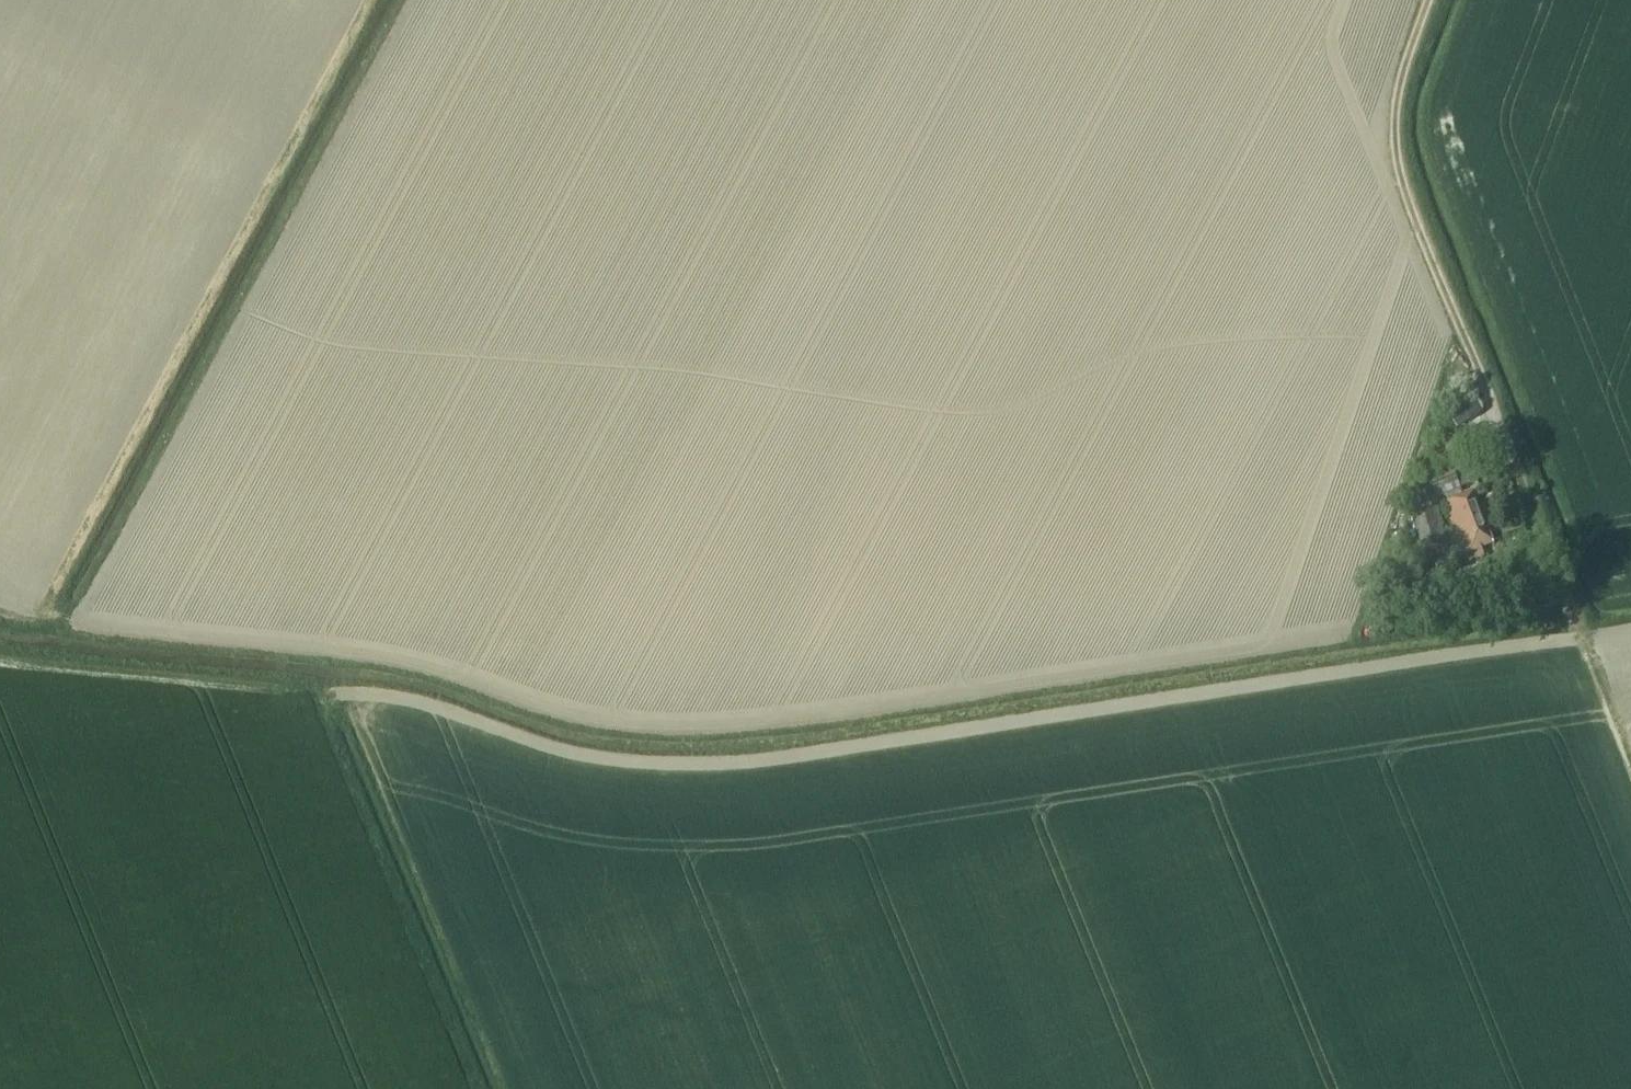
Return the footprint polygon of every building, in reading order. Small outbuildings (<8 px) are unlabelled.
[(1446,495),(1448,501),(1443,503),(1453,529),(1457,527),(1467,554),(1462,556),(1465,565),(1484,558),(1481,549),(1492,544),(1487,528),(1492,521),(1487,508),(1479,507),(1473,491),(1462,496),(1459,489),(1468,486),(1460,466),(1465,464),(1456,440),(1443,444),(1452,468),(1428,478),(1436,499),(1446,495)] [(1450,561),(1438,509),(1412,515),(1424,567),(1450,561)]
